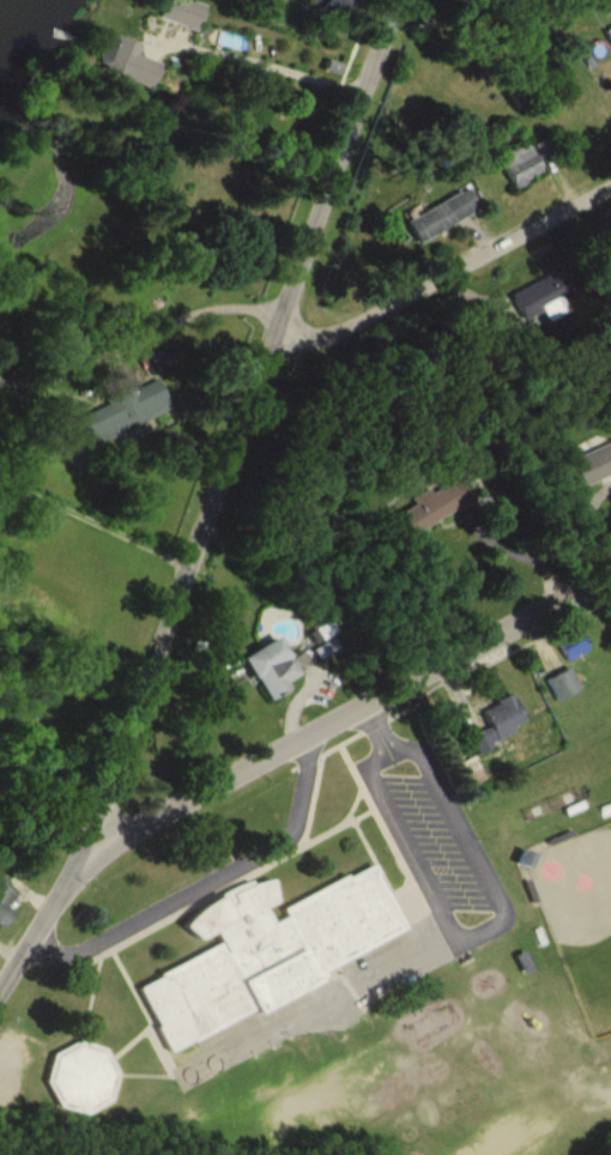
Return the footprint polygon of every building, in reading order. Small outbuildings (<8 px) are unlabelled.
[(197,32),(206,7),(188,0),(166,0),(159,17),(197,32)] [(319,7),(345,17),(351,0),(322,0),(319,7)] [(162,64),(139,56),(143,46),(108,34),(95,67),(153,88),(162,64)] [(528,143),(498,156),(512,189),(545,175),(539,161),(552,155),(546,141),(530,147),(528,143)] [(418,245),(481,210),(469,188),(405,222),(418,245)] [(578,301),(561,269),(510,296),(526,328),(578,301)] [(173,414),(159,382),(76,415),(89,448),(173,414)] [(571,460),(582,488),(610,476),(610,443),(571,460)] [(412,538),(470,502),(453,476),(396,513),(412,538)] [(557,641),(565,662),(589,653),(581,632),(557,641)] [(302,683),(281,640),(246,657),(266,700),(302,683)] [(558,704),(582,691),(570,669),(546,682),(558,704)] [(489,728),(470,734),(477,755),(503,747),(500,737),(526,729),(516,697),(483,707),(489,728)] [(129,976),(168,1047),(256,1000),(259,1006),(321,973),(320,969),(323,967),(321,962),(405,919),(371,854),(346,867),(344,864),(280,899),(283,907),(272,912),(267,900),(277,896),(272,869),(225,885),(182,915),(196,932),(216,926),(218,932),(129,976)] [(8,909),(19,891),(0,880),(0,931),(3,933),(15,914),(8,909)] [(53,1056),(71,1113),(110,1101),(92,1043),(53,1056)]
